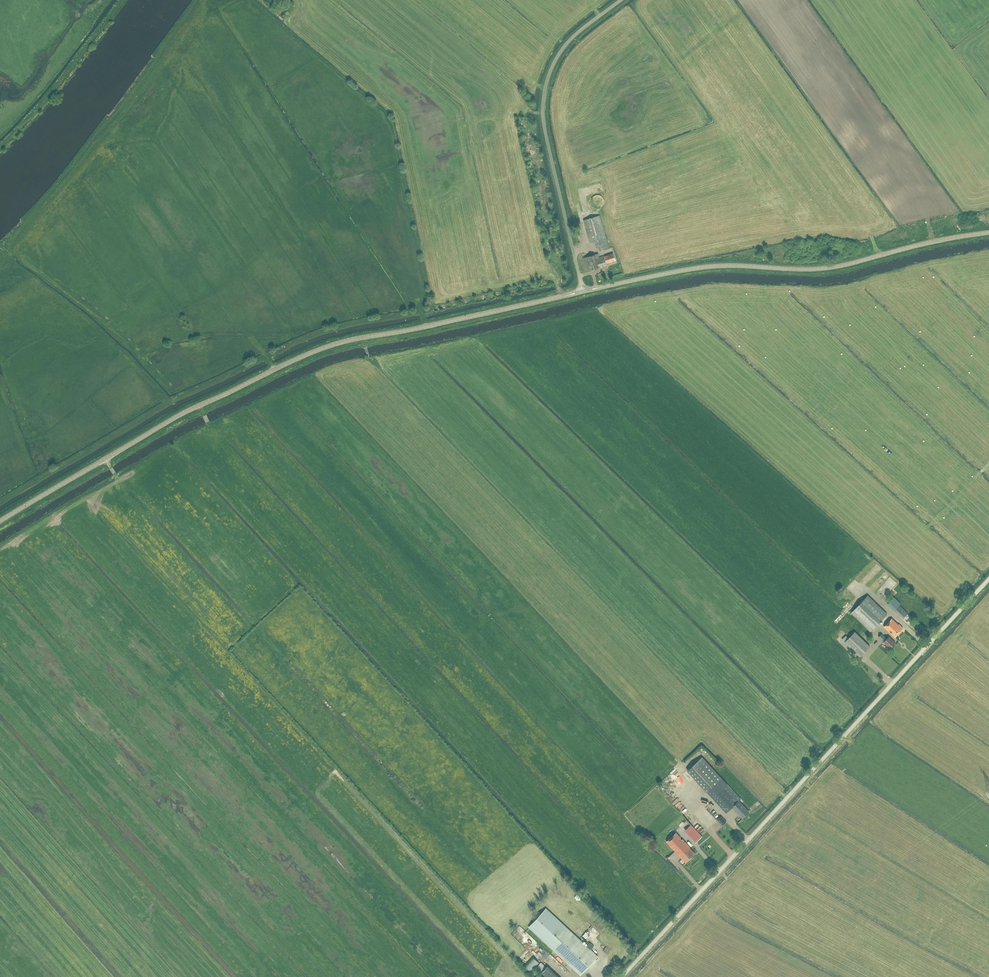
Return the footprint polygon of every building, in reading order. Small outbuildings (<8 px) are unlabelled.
[(599,194),(597,194),(596,195),(595,195),(594,196),(593,197),(592,198),(592,199),(592,200),(591,201),(592,202),(592,203),(592,204),(593,205),(594,206),(595,207),(596,207),(597,208),(599,208),(600,207),(601,207),(602,206),(603,205),(604,205),(604,203),(604,202),(605,201),(604,200),(604,199),(604,198),(603,197),(602,196),(601,195),(600,195),(599,194)] [(609,248),(600,215),(584,219),(591,242),(595,241),(597,247),(599,247),(600,251),(609,248)] [(600,257),(598,253),(594,254),(583,257),(587,271),(599,268),(598,268),(608,264),(607,263),(615,260),(613,253),(605,256),(604,255),(600,257)] [(870,631),(876,625),(887,613),(868,595),(851,612),(870,631)] [(886,597),(883,600),(888,605),(891,602),(886,597)] [(903,618),(908,613),(899,604),(894,609),(903,618)] [(892,619),(884,627),(894,636),(903,627),(899,624),(898,625),(892,618),(892,619)] [(860,656),(870,646),(855,631),(845,642),(860,656)] [(887,638),(882,633),(879,637),(884,641),(884,642),(890,648),(896,642),(889,636),(887,638)] [(726,812),(733,806),(739,800),(741,798),(702,756),(688,770),(726,812)] [(677,808),(682,803),(678,799),(673,804),(677,808)] [(743,818),(749,811),(741,803),(739,800),(733,806),(736,809),(735,810),(737,813),(738,812),(743,818)] [(723,825),(727,821),(722,816),(717,819),(723,825)] [(696,841),(702,836),(691,824),(685,829),(696,841)] [(685,841),(676,832),(666,841),(675,850),(685,841)] [(690,847),(685,841),(675,850),(675,851),(676,850),(678,852),(677,853),(680,856),(681,856),(686,861),(695,853),(689,847),(690,847)] [(528,927),(543,940),(581,974),(598,956),(590,949),(594,946),(590,942),(586,946),(560,922),(546,908),(528,927)] [(573,932),(578,936),(589,925),(584,920),(573,932)] [(518,925),(510,934),(527,951),(531,947),(533,948),(536,946),(533,943),(535,941),(518,925)] [(547,965),(540,973),(545,976),(561,976),(547,965)]
